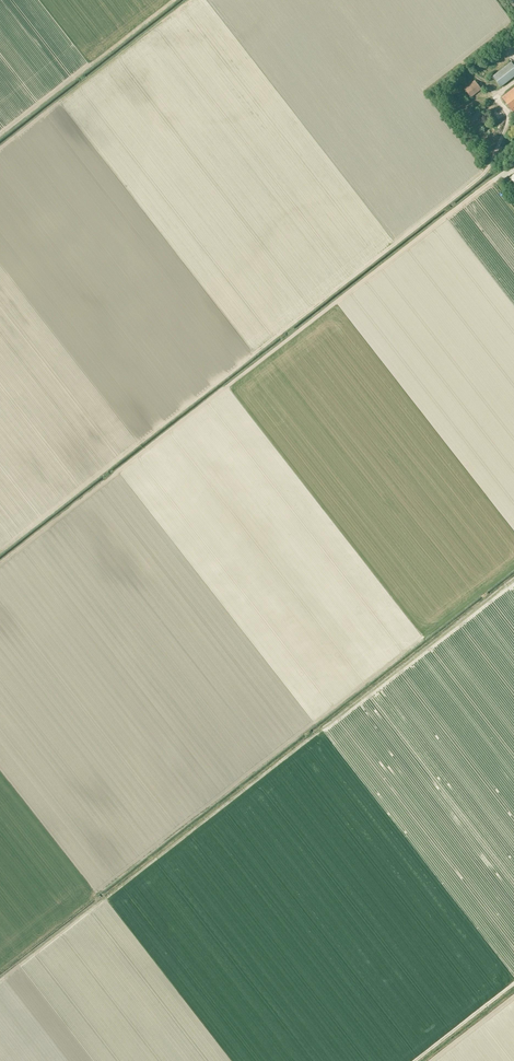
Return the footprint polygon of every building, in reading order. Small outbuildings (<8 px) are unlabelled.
[(513,77),(513,65),(511,61),(492,76),(501,87),(513,77)] [(471,98),(482,89),(474,80),(464,89),(471,98)] [(501,97),(513,113),(513,112),(513,87),(501,97)] [(500,118),(503,115),(498,107),(494,110),(500,118)]
